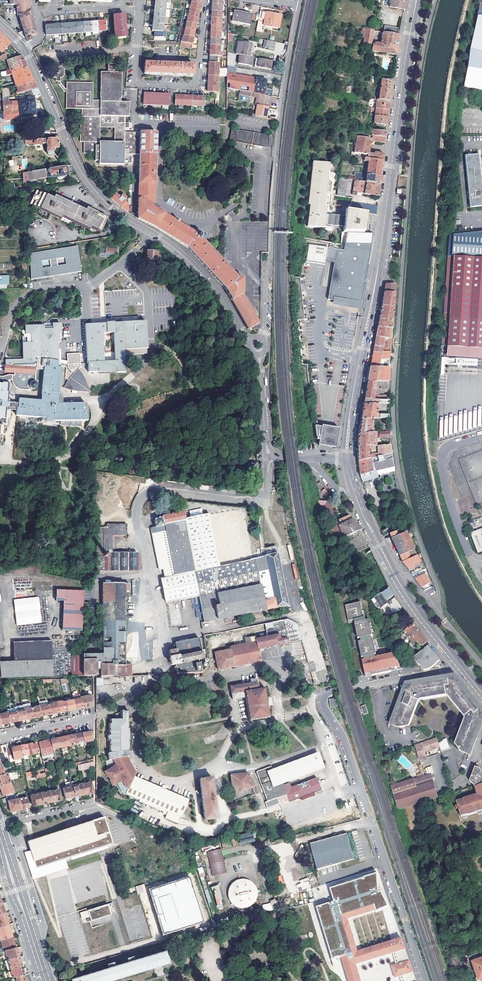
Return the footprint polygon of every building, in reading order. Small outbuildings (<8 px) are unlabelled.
[(18,33),(23,38),(24,38),(25,38),(26,38),(27,41),(28,42),(31,41),(30,36),(36,34),(29,12),(29,0),(16,0),(16,4),(17,16),(19,17),(22,27),(23,32),(18,33)] [(389,7),(404,10),(406,0),(391,0),(389,7)] [(154,8),(165,10),(166,2),(155,1),(154,8)] [(192,2),(190,9),(199,11),(201,4),(192,2)] [(479,3),(467,56),(468,56),(481,56),(481,4),(479,3)] [(154,8),(153,16),(164,17),(165,10),(154,8)] [(188,13),(187,15),(198,17),(199,11),(190,9),(189,14),(188,13)] [(252,14),(234,10),(232,21),(250,25),(252,14)] [(280,15),(260,11),(256,31),(263,33),(264,28),(265,26),(278,29),(280,15)] [(125,38),(126,38),(125,26),(124,15),(113,16),(115,39),(125,38)] [(198,17),(187,15),(187,17),(188,17),(187,22),(196,24),(198,17)] [(153,23),(163,25),(164,17),(153,16),(153,23)] [(97,22),(90,23),(90,32),(94,32),(98,32),(97,22)] [(97,22),(98,32),(105,31),(105,22),(97,22)] [(196,24),(187,22),(185,29),(195,31),(196,24)] [(83,23),(75,24),(76,33),(83,33),(83,23)] [(162,32),(163,25),(153,23),(152,31),(155,31),(154,37),(164,37),(165,33),(162,32)] [(68,24),(60,25),(61,34),(68,34),(68,24)] [(68,24),(68,34),(76,33),(75,24),(68,24)] [(53,25),(45,26),(46,36),(53,35),(53,25)] [(53,25),(53,35),(61,34),(60,25),(53,25)] [(384,25),(383,32),(397,35),(398,29),(384,25)] [(365,32),(364,39),(364,44),(372,45),(374,30),(362,28),(362,32),(365,32)] [(195,31),(185,29),(184,35),(193,37),(195,31)] [(397,35),(383,32),(381,43),(379,42),(379,43),(376,43),(374,43),(374,44),(374,45),(373,45),(372,51),(396,55),(398,45),(399,36),(397,35)] [(184,35),(183,35),(180,45),(191,48),(193,37),(184,35)] [(1,53),(10,44),(3,37),(0,40),(0,51),(1,53)] [(234,54),(240,55),(248,57),(249,52),(251,46),(251,44),(250,44),(251,42),(237,39),(234,54)] [(275,50),(276,42),(268,41),(266,48),(275,50)] [(210,45),(209,55),(219,56),(222,56),(222,46),(219,45),(210,45)] [(251,66),(253,57),(248,57),(240,55),(239,63),(251,66)] [(7,61),(10,70),(27,67),(21,56),(7,61)] [(481,91),(481,56),(468,56),(462,88),(481,91)] [(272,61),(260,59),(258,67),(271,69),(272,61)] [(218,63),(209,62),(208,75),(218,75),(218,63)] [(140,132),(138,132),(129,132),(125,132),(125,127),(129,128),(130,123),(125,123),(125,116),(129,116),(129,102),(121,102),(121,72),(112,72),(112,70),(114,70),(114,63),(108,63),(108,70),(109,70),(109,72),(101,72),(100,100),(92,100),(93,83),(67,83),(67,89),(67,92),(66,109),(82,109),(82,117),(81,117),(80,142),(84,142),(84,153),(96,154),(95,161),(99,161),(124,162),(128,162),(128,154),(140,155),(140,132)] [(156,63),(145,63),(144,73),(193,76),(194,65),(182,65),(156,63)] [(57,81),(60,81),(60,79),(64,76),(63,74),(64,74),(64,70),(64,69),(61,66),(60,66),(56,65),(56,66),(55,66),(52,68),(53,69),(52,69),(51,74),(52,74),(52,75),(55,78),(56,78),(56,81),(57,81)] [(234,74),(235,67),(233,66),(231,66),(227,65),(227,76),(227,88),(246,92),(256,94),(265,95),(266,89),(265,89),(266,80),(234,74)] [(16,86),(33,82),(28,69),(27,67),(10,70),(0,72),(0,77),(11,75),(13,82),(0,85),(0,86),(0,89),(7,88),(16,86)] [(218,75),(208,75),(207,91),(217,91),(218,75)] [(381,80),(381,81),(378,100),(390,101),(391,91),(392,81),(381,80)] [(67,92),(67,89),(65,89),(60,83),(60,81),(57,81),(57,84),(64,92),(67,92)] [(16,92),(16,93),(25,91),(36,89),(36,88),(33,82),(16,86),(18,91),(16,92)] [(1,91),(1,97),(7,95),(9,95),(7,88),(0,89),(1,91)] [(25,91),(26,98),(34,97),(40,97),(37,91),(36,89),(25,91)] [(169,106),(170,95),(165,95),(148,94),(144,93),(143,104),(169,106)] [(256,105),(267,107),(269,107),(270,102),(271,96),(265,95),(256,94),(254,104),(256,105)] [(175,105),(191,106),(191,96),(175,95),(175,105)] [(203,96),(191,96),(191,106),(203,107),(204,98),(203,98),(202,98),(203,96)] [(12,111),(3,112),(4,120),(36,116),(34,97),(26,98),(27,100),(11,102),(12,111)] [(376,108),(389,110),(389,109),(390,101),(378,100),(377,99),(376,105),(374,105),(374,108),(376,108)] [(8,101),(2,101),(3,112),(12,111),(11,102),(8,102),(8,101)] [(256,105),(254,115),(267,118),(268,113),(266,113),(267,111),(267,107),(256,105)] [(389,110),(376,108),(374,124),(384,125),(386,125),(387,118),(389,110)] [(267,118),(254,115),(253,115),(251,123),(267,126),(268,118),(267,118)] [(242,131),(232,129),(229,140),(268,147),(270,136),(242,131)] [(52,139),(50,130),(43,131),(44,139),(52,139)] [(248,329),(260,322),(243,292),(243,278),(238,278),(224,262),(201,238),(202,234),(199,231),(196,234),(154,207),(156,133),(140,132),(140,155),(138,219),(156,228),(187,247),(205,267),(214,277),(226,290),(232,301),(248,329)] [(368,154),(371,139),(357,137),(354,153),(363,155),(363,158),(364,158),(367,159),(368,153),(368,154)] [(58,148),(57,139),(52,139),(44,139),(24,140),(24,144),(34,143),(35,144),(46,144),(46,153),(47,152),(47,154),(49,155),(51,155),(52,154),(52,152),(53,152),(53,149),(58,148)] [(367,159),(382,162),(383,154),(375,153),(374,155),(369,154),(368,154),(368,153),(367,159)] [(478,155),(465,156),(470,207),(481,206),(481,192),(478,155)] [(367,159),(364,158),(364,161),(368,161),(365,182),(366,182),(380,185),(380,179),(381,170),(382,162),(367,159)] [(325,206),(329,163),(313,161),(308,204),(310,204),(307,226),(324,228),(324,224),(325,214),(326,206),(325,206)] [(23,173),(23,181),(57,176),(57,178),(58,178),(58,179),(60,180),(63,179),(64,178),(64,177),(64,175),(68,175),(68,174),(72,173),(73,170),(71,166),(51,169),(23,173)] [(355,180),(361,181),(362,174),(355,173),(354,180),(355,180)] [(344,196),(346,179),(339,177),(335,195),(344,196)] [(364,194),(366,182),(365,182),(361,181),(355,180),(352,194),(356,194),(356,191),(364,193),(363,194),(364,194)] [(378,197),(380,185),(366,182),(364,194),(370,195),(378,197)] [(99,231),(106,217),(86,207),(85,210),(53,194),(52,197),(37,190),(30,203),(52,214),(61,218),(62,216),(89,229),(91,226),(99,231)] [(115,193),(110,198),(112,200),(120,208),(128,213),(128,205),(128,198),(126,198),(123,195),(120,197),(115,193)] [(350,209),(366,212),(376,214),(377,207),(351,202),(350,209)] [(346,208),(345,216),(344,226),(343,232),(346,233),(363,233),(365,220),(365,218),(366,212),(350,209),(346,208)] [(344,226),(345,216),(325,214),(324,224),(344,226)] [(346,233),(344,246),(372,251),(374,233),(367,233),(363,233),(346,233)] [(453,237),(452,258),(481,259),(481,233),(453,237)] [(325,259),(327,247),(308,244),(305,261),(324,265),(325,261),(325,259)] [(343,250),(327,247),(325,259),(336,261),(336,263),(330,300),(337,301),(338,299),(348,300),(355,301),(354,305),(362,306),(362,303),(363,303),(372,251),(344,246),(343,250)] [(77,247),(27,254),(31,279),(53,276),(52,275),(58,274),(58,275),(81,272),(77,247)] [(117,249),(105,248),(105,257),(116,258),(117,249)] [(147,251),(146,259),(157,260),(157,253),(157,252),(147,251)] [(449,312),(452,258),(448,257),(443,311),(449,312)] [(449,312),(448,319),(481,321),(481,259),(452,258),(449,312)] [(0,276),(0,285),(9,285),(9,276),(0,276)] [(394,285),(385,284),(385,285),(384,292),(394,293),(394,285)] [(382,299),(381,306),(393,307),(394,293),(384,292),(382,299)] [(337,301),(337,303),(361,308),(362,306),(354,305),(355,301),(348,300),(338,299),(337,301)] [(379,318),(379,319),(392,321),(393,307),(381,306),(379,318)] [(443,311),(441,346),(447,347),(448,319),(449,312),(443,311)] [(378,327),(391,329),(392,321),(379,319),(379,321),(378,327)] [(448,319),(447,347),(468,348),(481,349),(481,321),(448,319)] [(15,420),(40,423),(40,426),(53,428),(53,426),(86,426),(86,416),(84,416),(84,408),(61,408),(57,407),(57,400),(61,366),(67,367),(66,378),(69,380),(64,386),(88,392),(89,391),(88,389),(82,378),(87,375),(85,371),(85,366),(125,364),(125,355),(147,354),(145,321),(118,323),(118,333),(114,333),(114,323),(86,325),(87,353),(67,354),(67,362),(57,360),(57,342),(59,342),(59,334),(62,334),(61,324),(45,324),(45,326),(27,326),(27,334),(24,334),(24,358),(6,358),(6,366),(5,366),(5,372),(14,372),(14,375),(8,375),(2,377),(0,377),(0,427),(0,426),(1,426),(2,423),(2,418),(6,418),(7,410),(8,410),(10,393),(9,393),(10,383),(9,383),(9,380),(12,380),(12,381),(13,382),(14,384),(14,385),(16,387),(17,387),(18,388),(20,389),(21,389),(24,390),(26,390),(27,390),(26,388),(30,388),(31,389),(32,389),(33,389),(34,389),(35,388),(36,387),(37,386),(37,385),(41,385),(39,405),(18,402),(17,411),(15,411),(15,420)] [(376,335),(376,337),(388,338),(389,331),(391,332),(391,329),(378,327),(376,335)] [(373,352),(390,352),(391,339),(388,338),(376,337),(374,345),(373,352)] [(440,348),(440,358),(468,359),(468,348),(440,348)] [(468,359),(481,360),(481,349),(468,348),(468,359)] [(372,359),(370,367),(388,368),(390,352),(373,352),(372,359)] [(125,373),(125,364),(85,366),(85,371),(87,375),(82,378),(88,389),(110,382),(110,373),(125,373)] [(388,368),(370,367),(370,371),(368,379),(368,381),(387,382),(388,368)] [(388,401),(388,396),(377,395),(377,388),(388,390),(387,382),(368,381),(367,384),(364,399),(377,400),(388,401)] [(388,418),(388,413),(375,413),(376,410),(385,410),(385,403),(381,404),(363,405),(363,408),(362,412),(362,413),(361,416),(361,420),(372,419),(388,418)] [(481,425),(481,409),(454,415),(458,431),(481,425)] [(317,416),(313,416),(315,437),(316,437),(316,440),(318,440),(318,445),(335,448),(338,432),(338,428),(329,427),(321,426),(321,427),(319,427),(318,426),(318,425),(317,422),(317,416)] [(359,432),(359,434),(372,433),(372,419),(361,420),(360,422),(359,432)] [(358,445),(358,447),(373,446),(376,446),(376,432),(372,433),(359,434),(358,438),(358,445)] [(477,477),(480,476),(481,476),(481,443),(474,446),(480,449),(481,453),(462,460),(461,462),(467,465),(465,469),(471,467),(474,474),(476,473),(477,477)] [(358,461),(391,454),(390,445),(378,446),(378,454),(370,454),(369,452),(373,452),(373,446),(358,447),(358,450),(358,461)] [(394,474),(391,454),(358,461),(360,474),(362,482),(369,480),(378,478),(378,475),(387,472),(389,472),(391,472),(392,474),(394,474)] [(257,463),(246,464),(247,473),(250,473),(250,476),(258,475),(257,472),(258,472),(257,463)] [(401,503),(400,498),(383,504),(384,509),(401,503)] [(327,500),(318,500),(337,540),(343,538),(344,537),(360,529),(359,528),(349,515),(339,521),(341,524),(339,525),(329,503),(327,500)] [(162,517),(163,524),(172,522),(185,520),(184,518),(183,512),(162,516),(162,517)] [(171,566),(173,566),(173,568),(174,572),(175,574),(173,574),(164,576),(161,577),(161,579),(161,580),(162,583),(162,585),(166,601),(170,600),(175,599),(199,595),(204,593),(216,591),(219,604),(214,605),(217,617),(248,611),(249,619),(265,616),(264,611),(267,610),(266,607),(288,604),(276,552),(270,553),(261,555),(261,556),(254,557),(253,557),(219,565),(209,513),(184,518),(185,520),(172,522),(173,529),(166,530),(165,530),(164,530),(164,531),(171,566)] [(163,524),(162,517),(158,517),(155,518),(154,519),(154,520),(154,521),(154,522),(155,526),(158,526),(161,525),(163,525),(163,524)] [(162,568),(171,566),(164,531),(164,530),(165,530),(166,530),(173,529),(172,522),(163,524),(163,525),(161,525),(158,526),(155,526),(152,527),(150,528),(151,530),(151,532),(152,533),(152,537),(154,546),(156,555),(158,564),(159,568),(162,568)] [(137,553),(133,553),(131,553),(129,553),(115,553),(112,553),(112,546),(112,536),(125,536),(125,524),(107,524),(107,527),(96,527),(96,571),(139,571),(140,569),(140,558),(139,556),(137,556),(137,553)] [(393,543),(399,556),(411,550),(413,549),(403,528),(389,533),(393,543)] [(368,547),(360,529),(344,537),(352,554),(368,547)] [(481,552),(481,530),(471,534),(478,554),(481,552)] [(412,553),(411,550),(399,556),(401,559),(412,553)] [(416,555),(401,562),(408,571),(411,570),(413,574),(423,570),(416,555)] [(171,566),(162,568),(164,576),(173,574),(175,574),(174,572),(173,568),(173,566),(171,566)] [(411,575),(424,591),(431,588),(423,570),(413,574),(411,575)] [(125,631),(125,630),(125,591),(129,591),(129,584),(125,584),(125,583),(113,583),(102,583),(103,654),(102,654),(102,665),(110,665),(111,677),(113,677),(132,676),(131,665),(126,665),(125,640),(127,640),(127,637),(125,637),(125,631)] [(82,588),(56,586),(55,594),(63,594),(61,627),(80,628),(82,588)] [(385,600),(394,595),(389,588),(387,590),(375,599),(382,610),(382,609),(388,616),(393,612),(385,600)] [(204,593),(199,595),(203,620),(217,617),(214,605),(219,604),(216,591),(204,593)] [(14,598),(17,623),(40,620),(38,595),(14,598)] [(388,616),(382,609),(382,610),(375,599),(372,601),(380,611),(379,611),(385,619),(388,616)] [(403,608),(397,600),(391,605),(396,613),(403,608)] [(361,602),(346,605),(349,621),(356,620),(364,618),(364,617),(363,611),(361,602)] [(281,645),(302,641),(297,624),(293,621),(287,619),(231,630),(232,634),(243,632),(245,641),(234,643),(229,644),(230,647),(214,650),(218,670),(230,667),(238,666),(250,663),(263,661),(265,660),(263,649),(275,646),(281,645)] [(357,623),(355,623),(358,639),(360,638),(372,636),(373,636),(372,633),(370,624),(370,620),(367,621),(357,623)] [(428,642),(413,623),(403,631),(410,641),(415,638),(422,646),(428,642)] [(232,634),(234,643),(245,641),(243,632),(232,634)] [(199,660),(202,673),(208,665),(207,658),(203,659),(199,638),(198,638),(188,640),(180,642),(175,643),(175,645),(176,647),(176,649),(170,650),(169,651),(170,657),(169,658),(171,665),(172,665),(174,665),(199,660)] [(377,638),(373,639),(376,655),(381,654),(386,653),(385,646),(379,647),(377,638)] [(361,641),(359,642),(362,658),(364,657),(375,655),(376,655),(373,639),(372,639),(361,641)] [(52,676),(51,640),(13,641),(14,660),(0,661),(0,660),(0,678),(52,676)] [(429,647),(413,659),(419,666),(420,665),(424,671),(429,670),(430,669),(431,670),(440,662),(439,661),(439,660),(429,647)] [(83,674),(83,675),(95,675),(96,675),(96,669),(100,669),(100,676),(101,676),(101,678),(102,678),(106,678),(111,677),(110,665),(102,665),(102,654),(83,654),(83,656),(72,656),(71,674),(83,674)] [(365,660),(362,661),(365,675),(366,677),(402,670),(394,655),(391,655),(381,657),(376,658),(365,660)] [(176,674),(202,673),(199,660),(174,665),(176,674)] [(469,753),(475,737),(481,720),(474,717),(473,714),(479,709),(468,695),(457,681),(454,679),(448,679),(431,682),(414,684),(409,688),(405,690),(399,707),(393,724),(402,728),(405,727),(406,725),(409,726),(420,700),(447,696),(465,718),(455,744),(459,750),(466,752),(469,753)] [(244,684),(230,686),(232,699),(245,697),(249,720),(269,717),(267,707),(268,707),(267,702),(266,697),(264,688),(259,688),(258,683),(257,682),(257,680),(253,681),(253,682),(244,684)] [(459,680),(457,681),(468,695),(470,694),(459,680)] [(80,695),(72,696),(73,700),(75,709),(77,709),(83,708),(81,698),(80,695)] [(88,707),(93,706),(91,695),(81,698),(83,708),(88,707)] [(332,708),(339,706),(336,698),(329,700),(332,708)] [(65,702),(67,711),(69,711),(75,709),(73,700),(65,702)] [(61,702),(56,703),(58,713),(67,711),(65,702),(62,703),(61,702)] [(48,706),(50,715),(58,713),(56,703),(51,704),(51,705),(48,706)] [(26,705),(22,705),(22,706),(23,710),(25,720),(33,718),(31,709),(30,708),(27,709),(26,705)] [(39,707),(41,716),(50,715),(48,706),(44,706),(39,707)] [(34,708),(31,709),(33,718),(41,716),(39,707),(34,708)] [(391,723),(393,724),(399,707),(397,707),(391,723)] [(6,710),(7,713),(9,723),(17,721),(15,712),(15,708),(6,710)] [(23,710),(15,712),(17,721),(25,720),(23,710)] [(129,751),(129,748),(128,748),(128,743),(129,743),(129,740),(129,728),(128,728),(128,710),(120,712),(120,713),(115,714),(114,718),(109,718),(109,722),(108,723),(108,734),(107,734),(107,741),(108,741),(108,752),(107,753),(107,759),(105,760),(105,765),(108,769),(109,770),(104,773),(106,777),(107,777),(109,780),(108,781),(111,784),(115,782),(116,783),(121,793),(128,790),(134,776),(135,773),(132,767),(130,764),(126,757),(129,756),(130,755),(130,754),(130,753),(130,752),(129,751)] [(0,715),(0,723),(0,725),(9,723),(7,713),(0,715)] [(92,739),(93,738),(93,731),(88,732),(82,733),(84,743),(92,741),(92,739)] [(80,734),(74,735),(76,744),(84,743),(82,733),(80,734)] [(74,735),(67,736),(69,746),(69,747),(76,745),(76,744),(74,735)] [(58,738),(60,748),(69,746),(67,736),(58,738)] [(471,754),(477,737),(475,737),(469,753),(471,754)] [(50,740),(52,750),(60,748),(58,738),(50,740)] [(425,751),(439,747),(437,739),(416,745),(421,759),(427,757),(425,751)] [(50,740),(39,742),(42,759),(47,758),(46,755),(53,753),(52,750),(50,740)] [(26,745),(28,755),(38,753),(36,744),(32,745),(32,744),(26,745)] [(19,746),(22,756),(28,755),(26,745),(19,746)] [(19,746),(7,749),(9,759),(13,758),(13,760),(22,758),(22,756),(19,746)] [(317,753),(313,755),(318,768),(322,767),(317,753)] [(318,768),(313,755),(309,756),(272,770),(271,768),(270,766),(256,772),(267,801),(264,802),(266,808),(279,803),(278,801),(283,799),(284,801),(288,800),(288,802),(300,797),(313,792),(320,790),(316,777),(290,786),(288,782),(283,785),(282,782),(318,768)] [(93,762),(88,763),(80,765),(77,766),(78,771),(93,767),(93,762)] [(481,784),(481,773),(478,768),(476,767),(470,781),(475,787),(478,786),(481,784)] [(230,775),(233,794),(252,787),(249,777),(247,773),(230,775)] [(4,774),(0,776),(0,787),(10,783),(7,774),(4,774)] [(432,778),(431,774),(425,775),(391,785),(398,808),(437,797),(432,778)] [(134,776),(128,790),(178,812),(182,813),(188,800),(184,798),(134,776)] [(71,782),(70,777),(64,778),(66,788),(63,789),(65,799),(74,797),(72,786),(71,782)] [(212,777),(199,778),(202,799),(204,820),(217,819),(215,797),(212,777)] [(91,782),(81,784),(84,795),(93,793),(91,782)] [(10,783),(0,787),(3,795),(13,791),(10,783)] [(72,786),(74,797),(84,795),(81,784),(77,785),(72,786)] [(478,786),(478,789),(475,789),(477,794),(463,798),(456,801),(457,804),(458,808),(460,815),(462,815),(466,814),(468,813),(468,814),(476,812),(476,811),(477,811),(481,810),(481,784),(478,786)] [(49,791),(52,802),(61,800),(59,789),(56,790),(55,785),(48,786),(49,791)] [(40,794),(42,804),(52,802),(49,791),(40,794)] [(33,806),(42,804),(40,794),(30,796),(33,806)] [(27,797),(19,799),(21,809),(29,807),(27,797)] [(21,809),(19,799),(8,802),(10,811),(21,809)] [(104,817),(27,841),(30,850),(36,868),(63,859),(112,844),(104,817)] [(255,842),(253,832),(238,835),(240,845),(255,842)] [(347,834),(310,844),(317,869),(354,859),(347,834)] [(220,849),(207,852),(212,876),(226,873),(220,849)] [(36,868),(30,850),(25,852),(33,879),(67,869),(63,859),(36,868)] [(381,892),(378,893),(377,874),(363,878),(363,879),(330,889),(334,902),(316,907),(330,955),(337,953),(340,952),(344,951),(356,948),(347,918),(376,911),(388,906),(381,892)] [(188,876),(147,889),(162,935),(203,922),(188,876)] [(252,905),(255,901),(257,896),(257,891),(255,887),(253,883),(249,880),(245,879),(240,879),(236,881),(232,883),(229,887),(228,892),(228,896),(230,901),(233,905),(237,907),(242,908),(247,907),(252,905)] [(135,886),(137,894),(146,891),(144,884),(135,886)] [(218,885),(212,886),(217,908),(223,907),(218,885)] [(271,902),(262,905),(264,912),(273,909),(271,902)] [(114,914),(111,903),(85,912),(87,918),(88,923),(114,914)] [(87,918),(85,912),(78,914),(80,920),(87,918)] [(0,927),(0,939),(0,940),(12,936),(8,925),(0,927)] [(4,951),(5,951),(16,948),(12,936),(0,940),(4,951)] [(344,951),(340,952),(348,980),(360,980),(355,965),(395,952),(398,964),(391,966),(395,978),(402,976),(404,980),(416,980),(401,939),(357,952),(356,948),(344,951)] [(440,945),(441,948),(456,942),(455,939),(440,945)] [(16,948),(5,951),(8,960),(19,957),(16,948)] [(71,980),(112,980),(159,967),(169,964),(165,951),(71,979),(71,980)] [(10,969),(21,966),(19,957),(8,960),(10,969)] [(472,962),(478,980),(481,979),(481,958),(472,962)] [(23,975),(21,966),(10,969),(13,977),(15,977),(22,975),(23,975)]
